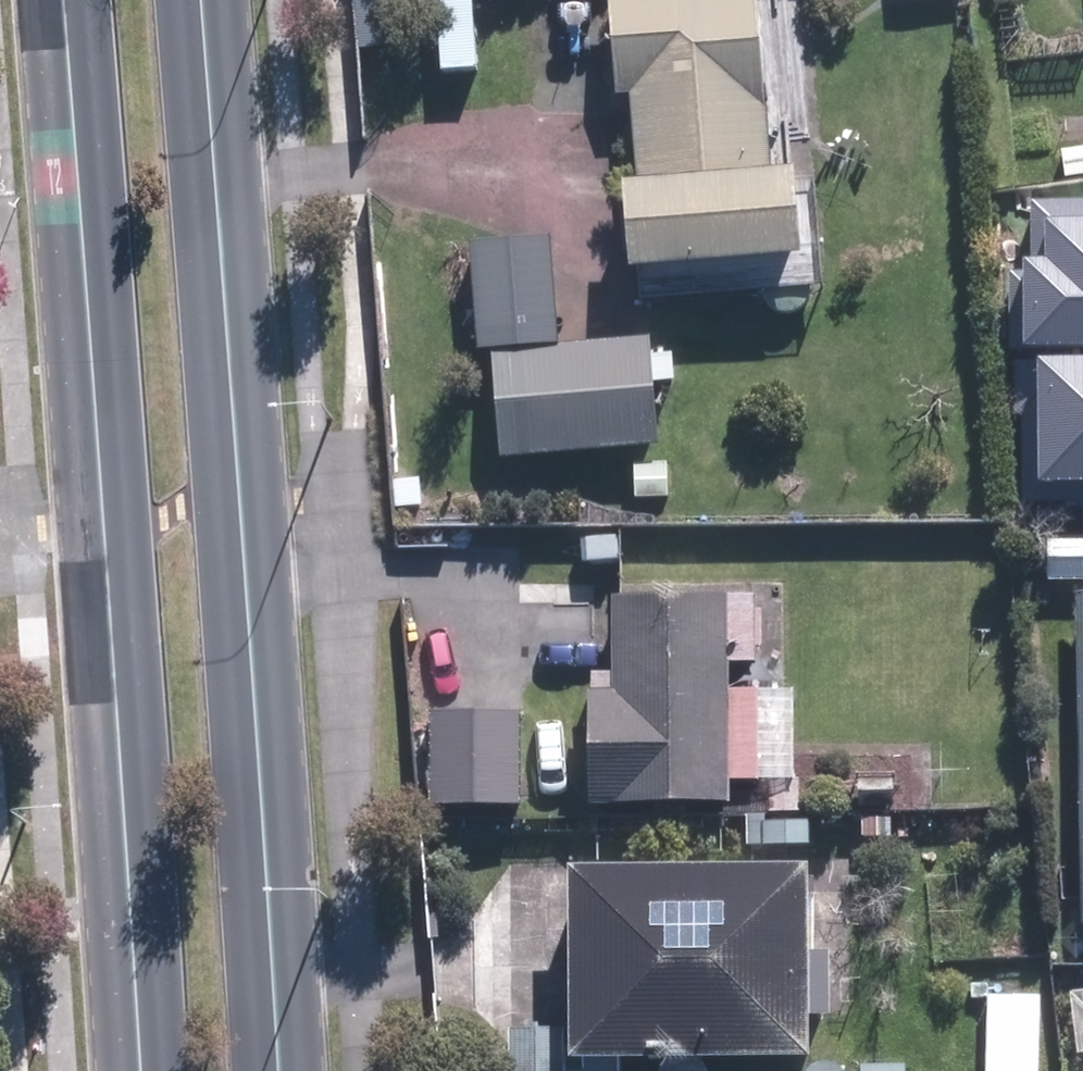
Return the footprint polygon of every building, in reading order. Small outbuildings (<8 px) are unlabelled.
[(632,103),(633,192),(613,193),(614,279),(634,279),(779,276),(775,0),(607,0),(608,103),(632,103)] [(1082,345),(1082,197),(1029,198),(1030,256),(1022,256),(1023,268),(1009,269),(1010,346),(1082,345)] [(515,236),(473,237),(475,334),(516,333),(515,236)] [(665,454),(651,454),(646,346),(484,353),(489,462),(626,455),(628,501),(667,499),(665,454)] [(1082,502),(1082,357),(1021,358),(1022,502),(1082,502)] [(1078,597),(1072,930),(1082,930),(1082,597),(1078,597)] [(613,599),(609,676),(583,675),(577,812),(721,819),(723,786),(781,789),(785,693),(727,691),(731,604),(613,599)] [(520,712),(430,709),(426,808),(517,811),(520,712)] [(712,1069),(796,1070),(796,1025),(824,1025),(825,963),(797,962),(799,876),(563,872),(559,1067),(652,1068),(651,1070),(712,1070),(712,1069)] [(984,1004),(982,1070),(1040,1070),(1043,981),(1007,980),(969,979),(969,1004),(984,1004)] [(1068,1000),(1076,1064),(1082,1063),(1082,998),(1068,1000)] [(505,1029),(504,1070),(548,1070),(550,1031),(505,1029)] [(804,1070),(902,1070),(902,1064),(804,1063),(804,1070)]
